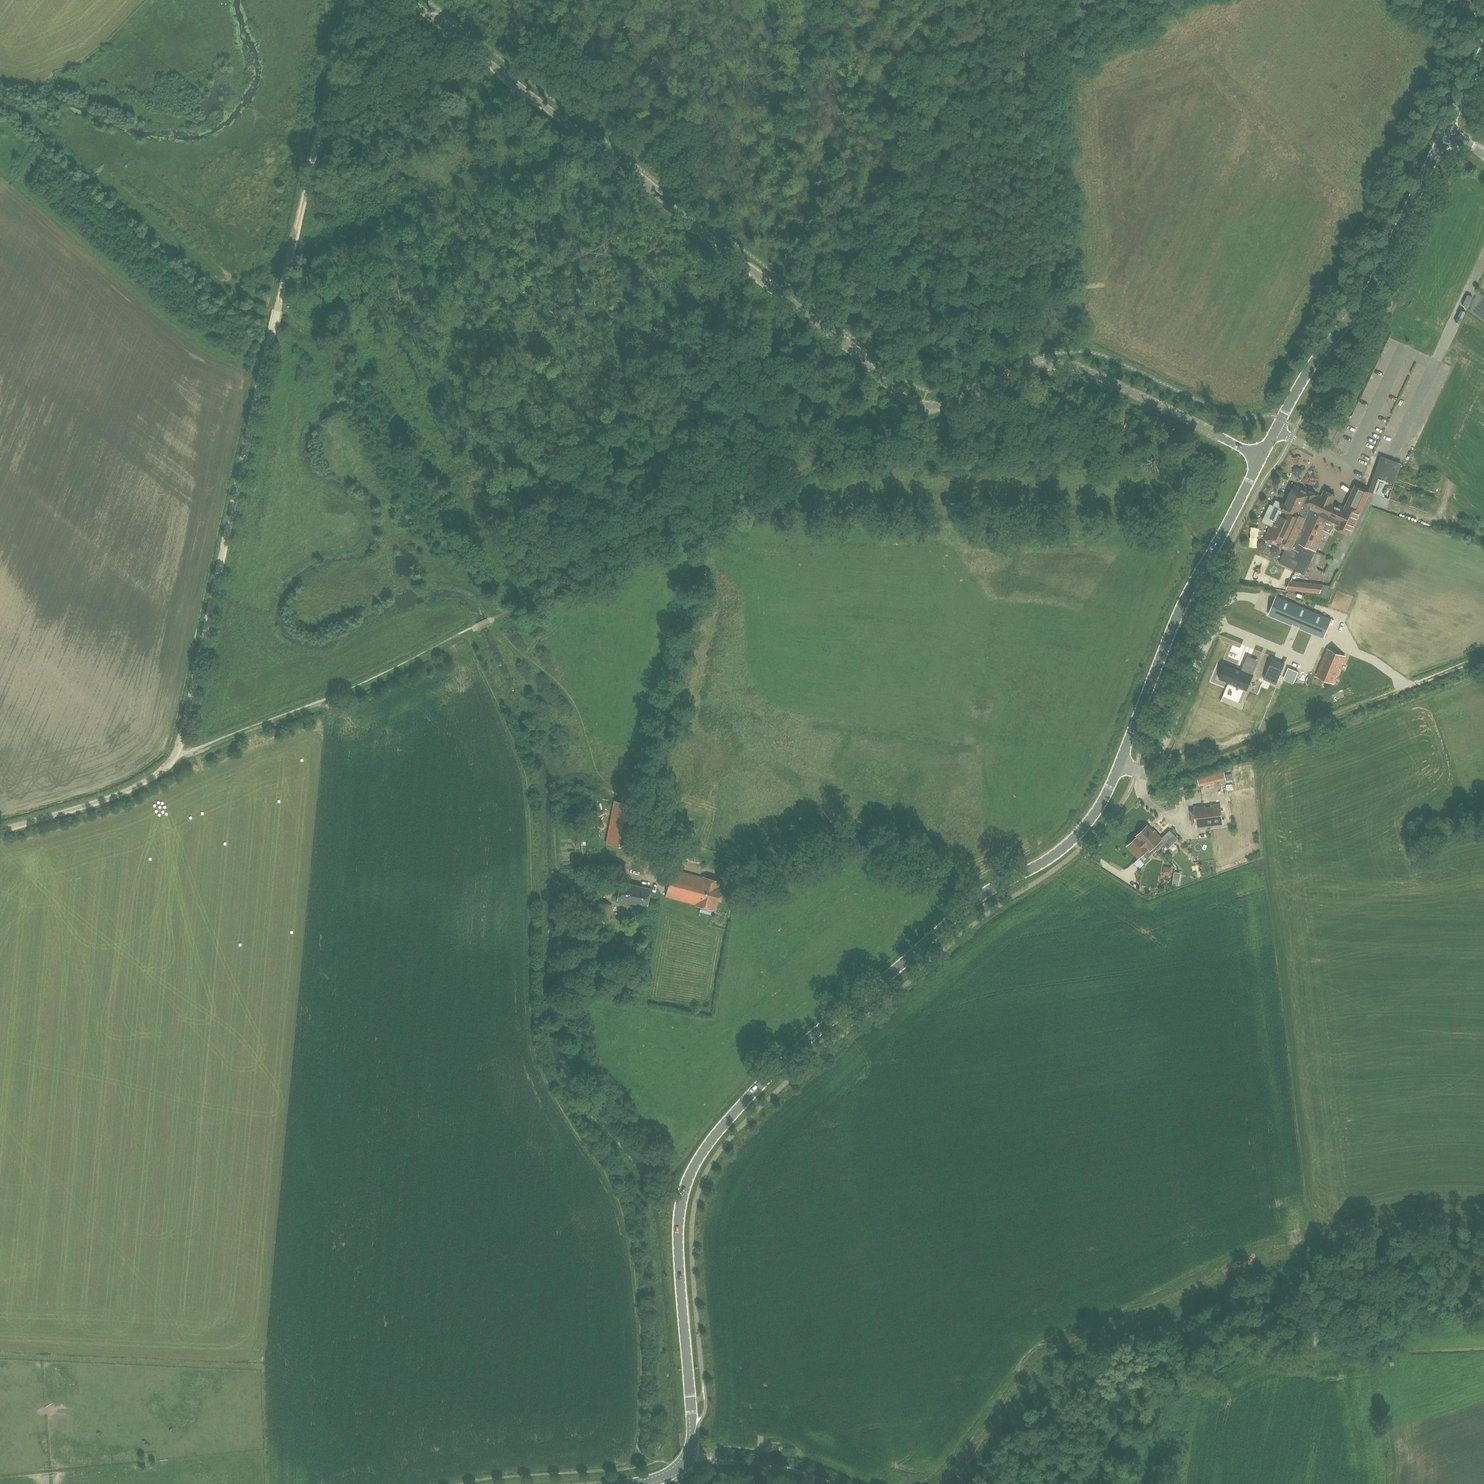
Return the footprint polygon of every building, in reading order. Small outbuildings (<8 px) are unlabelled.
[(1402,463),(1384,457),(1380,455),(1373,476),(1374,476),(1394,483),(1402,463)] [(1285,550),(1279,563),(1305,574),(1325,531),(1331,533),(1334,525),(1335,526),(1335,527),(1350,534),(1360,513),(1361,509),(1371,489),(1356,482),(1346,502),(1344,506),(1339,504),(1339,505),(1333,503),(1336,495),(1324,489),(1321,496),(1317,494),(1308,490),(1308,489),(1303,487),(1302,488),(1295,484),(1293,488),(1285,507),(1274,530),(1270,528),(1266,536),(1270,538),(1269,540),(1280,545),(1279,547),(1285,550)] [(1261,524),(1270,528),(1274,530),(1285,507),(1275,502),(1272,508),(1269,507),(1261,524)] [(1285,589),(1319,593),(1324,584),(1290,580),(1285,589)] [(1278,597),(1270,615),(1324,637),(1331,619),(1278,597)] [(1345,655),(1328,648),(1316,675),(1334,682),(1345,655)] [(1283,663),(1272,658),(1264,677),(1277,682),(1280,674),(1279,673),(1283,663)] [(1225,663),(1219,678),(1248,689),(1257,667),(1243,661),(1240,669),(1225,663)] [(630,847),(638,806),(614,802),(606,842),(630,847)] [(1197,827),(1223,824),(1220,804),(1195,807),(1197,827)] [(1156,834),(1148,825),(1137,835),(1137,836),(1128,845),(1145,864),(1151,858),(1149,856),(1159,847),(1160,848),(1165,843),(1173,835),(1169,831),(1162,838),(1157,833),(1156,834)] [(714,902),(716,903),(720,889),(718,889),(720,882),(703,877),(703,878),(672,869),(665,896),(696,904),(696,905),(713,909),(714,902)] [(647,906),(651,888),(621,882),(617,900),(647,906)] [(612,905),(599,902),(597,914),(610,917),(612,905)]
